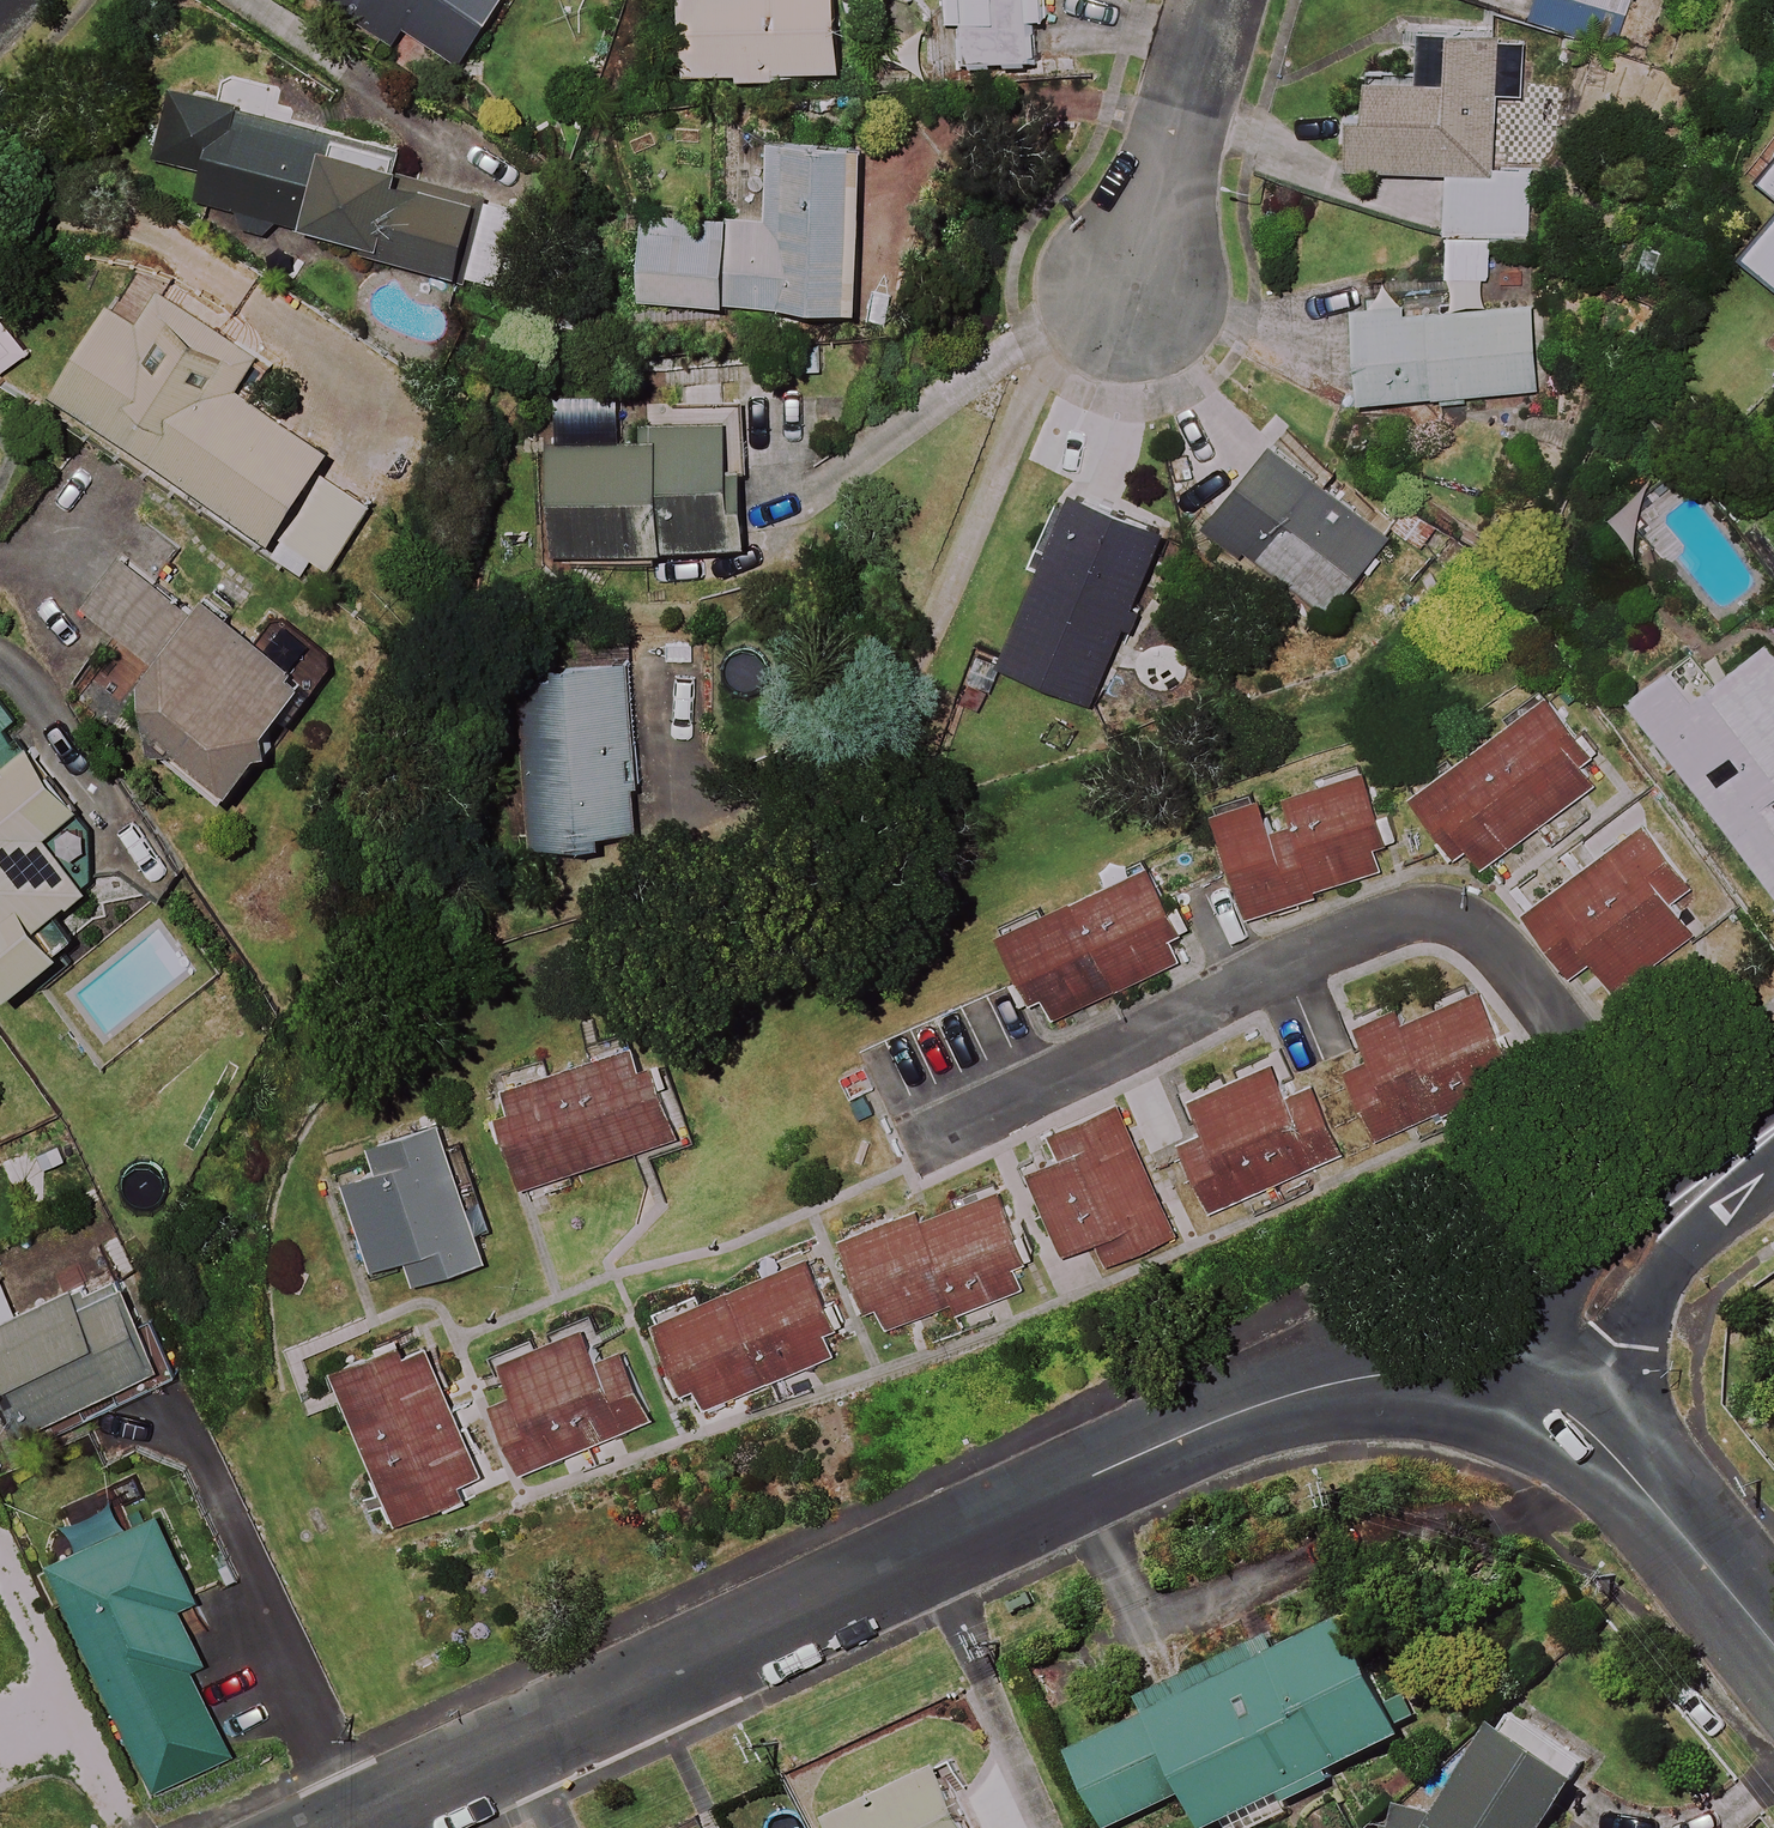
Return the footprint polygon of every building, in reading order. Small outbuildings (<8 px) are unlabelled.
[(391,39),(397,30),(458,69),(502,0),(331,0),(391,39)] [(839,0),(678,0),(682,79),(843,70),(839,0)] [(960,68),(1031,59),(1026,20),(1051,17),(1049,0),(951,0),(960,68)] [(1630,0),(1534,0),(1528,26),(1618,48),(1630,0)] [(1532,35),(1412,30),(1412,82),(1364,80),(1362,113),(1343,113),(1340,179),(1448,184),(1444,279),(1487,281),(1489,231),(1533,233),(1535,172),(1496,170),(1499,104),(1529,105),(1532,35)] [(396,171),(402,150),(342,132),(339,143),(174,94),(155,156),(205,171),(198,195),(455,271),(478,195),(396,171)] [(857,311),(864,149),(766,145),(765,221),(640,215),(636,304),(857,311)] [(1757,180),(1773,194),(1773,160),(1757,180)] [(1737,258),(1773,289),(1773,214),(1737,258)] [(138,260),(50,397),(272,540),(262,556),(296,578),(307,562),(329,576),(377,501),(321,465),(331,449),(282,417),(253,399),(283,353),(160,275),(138,260)] [(1535,390),(1531,303),(1357,311),(1361,398),(1535,390)] [(544,409),(554,554),(554,567),(659,560),(658,547),(745,541),(740,469),(750,469),(743,367),(646,374),(650,425),(619,427),(618,405),(544,409)] [(1395,526),(1274,431),(1206,517),(1326,612),(1395,526)] [(1159,526),(1054,487),(1022,572),(1033,576),(999,667),(1094,702),(1159,526)] [(118,710),(223,798),(314,679),(212,600),(198,617),(124,559),(85,610),(154,663),(118,710)] [(1224,634),(1156,614),(1131,701),(1199,720),(1224,634)] [(1769,642),(1700,694),(1677,663),(1631,698),(1773,889),(1773,802),(1771,798),(1773,796),(1773,650),(1769,642)] [(535,845),(606,840),(606,832),(638,830),(635,785),(645,784),(634,651),(521,660),(535,845)] [(1603,773),(1546,698),(1406,804),(1448,860),(1501,852),(1603,773)] [(16,989),(69,947),(46,919),(90,884),(48,832),(81,805),(33,746),(0,772),(0,970),(16,989)] [(1210,804),(1254,919),(1388,872),(1380,848),(1398,842),(1388,811),(1373,816),(1355,764),(1291,786),(1298,807),(1269,817),(1258,787),(1210,804)] [(1614,993),(1694,936),(1672,906),(1704,883),(1657,817),(1520,916),(1566,979),(1591,961),(1614,993)] [(1185,955),(1145,868),(1006,932),(1046,1018),(1185,955)] [(1513,1086),(1475,996),(1361,1044),(1369,1064),(1345,1075),(1374,1144),(1513,1086)] [(674,1135),(642,1043),(496,1095),(528,1186),(674,1135)] [(1339,1156),(1305,1077),(1288,1084),(1279,1064),(1199,1098),(1212,1127),(1179,1141),(1209,1211),(1339,1156)] [(1170,1240),(1117,1112),(1054,1138),(1064,1161),(1030,1175),(1064,1258),(1096,1245),(1105,1267),(1170,1240)] [(486,1257),(441,1125),(374,1148),(379,1165),(343,1177),(374,1267),(406,1256),(414,1281),(486,1257)] [(830,1248),(855,1318),(882,1308),(887,1323),(887,1326),(955,1304),(957,1311),(1032,1286),(1002,1192),(830,1248)] [(674,1399),(686,1394),(692,1410),(839,1349),(803,1262),(656,1323),(675,1368),(663,1373),(674,1399)] [(128,1270),(17,1316),(1,1277),(0,1278),(0,1392),(1,1391),(23,1444),(174,1382),(128,1270)] [(620,1407),(586,1324),(501,1358),(512,1386),(489,1396),(520,1470),(646,1418),(638,1399),(620,1407)] [(400,1519),(444,1501),(450,1517),(481,1504),(472,1482),(480,1478),(418,1326),(335,1359),(400,1519)] [(196,1595),(161,1517),(47,1568),(149,1793),(234,1754),(193,1665),(203,1660),(177,1603),(196,1595)] [(1284,1808),(1337,1784),(1331,1772),(1408,1738),(1358,1614),(1144,1700),(1150,1713),(1071,1744),(1104,1827),(1185,1794),(1198,1827),(1202,1827),(1278,1795),(1284,1808)] [(1594,1763),(1515,1707),(1466,1760),(1439,1815),(1399,1802),(1389,1827),(1548,1827),(1594,1763)] [(940,1767),(831,1817),(836,1827),(968,1827),(940,1767)]
